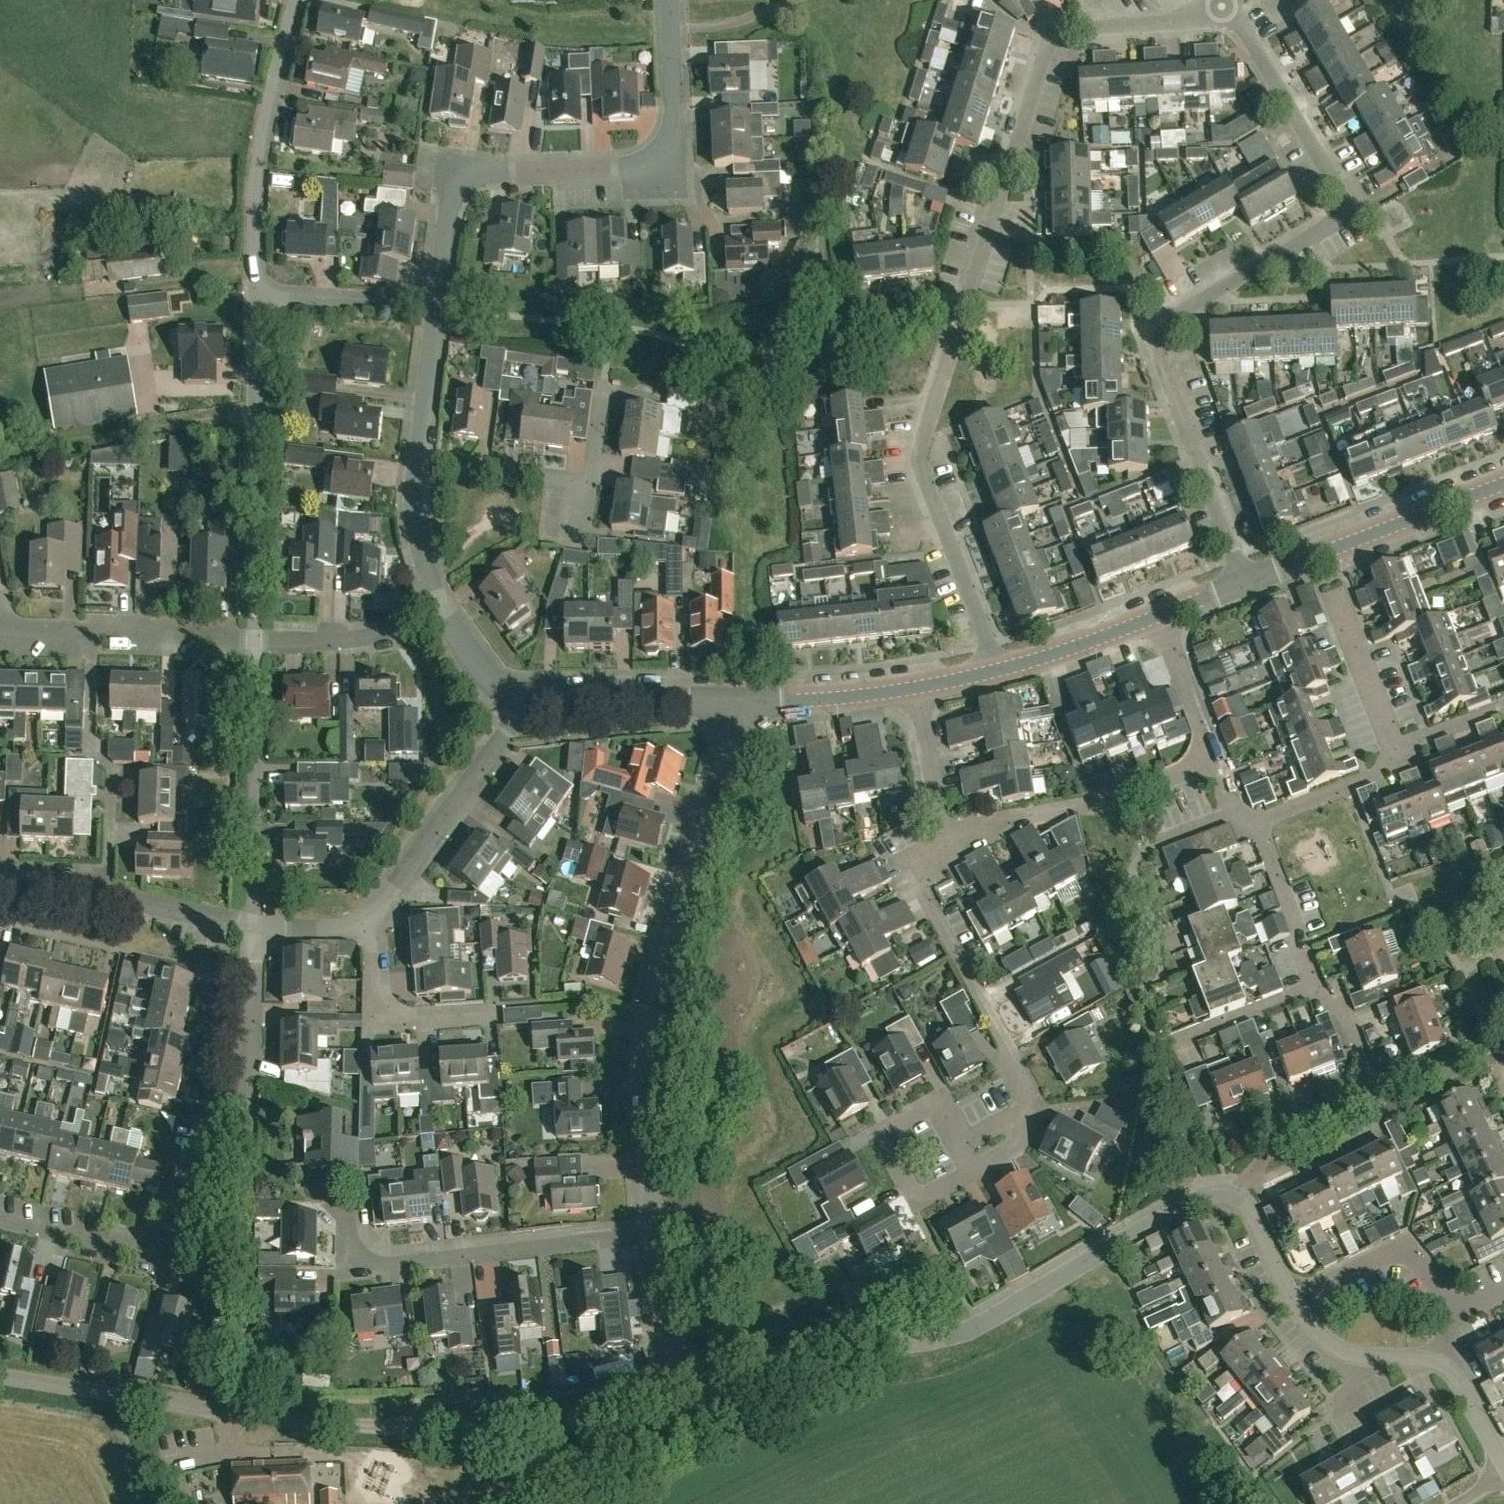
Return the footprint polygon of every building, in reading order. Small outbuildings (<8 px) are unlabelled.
[(255,0),(196,0),(194,14),(253,21),(255,0)] [(1027,22),(1038,16),(1029,0),(1015,0),(1027,22)] [(939,4),(933,23),(943,26),(942,29),(958,35),(1008,50),(1015,30),(977,18),(974,27),(961,23),(961,25),(945,20),(949,7),(939,4)] [(1289,50),(1337,23),(1326,5),(1296,22),(1301,31),(1284,41),(1289,50)] [(367,31),(361,30),(364,18),(325,9),(319,35),(364,45),(367,31)] [(372,9),(368,23),(421,35),(424,21),(372,9)] [(424,21),(421,35),(418,49),(432,52),(435,35),(436,24),(424,21)] [(1316,58),(1347,41),(1337,23),(1289,50),(1295,61),(1312,51),(1316,58)] [(228,28),(196,24),(194,39),(206,41),(201,76),(252,83),(257,44),(226,40),(228,28)] [(926,47),(936,50),(940,35),(931,32),(926,47)] [(1002,70),(1008,50),(958,35),(954,46),(967,50),(964,58),(1002,70)] [(1310,86),(1357,59),(1347,41),(1316,58),(1321,67),(1304,77),(1310,86)] [(749,64),(768,63),(768,43),(736,44),(736,60),(710,61),(712,95),(751,93),(749,64)] [(541,82),(546,49),(528,46),(522,79),(541,82)] [(1210,98),(1206,46),(1194,47),(1196,68),(1182,69),(1185,106),(1198,105),(1198,111),(1211,110),(1210,98)] [(1206,46),(1210,98),(1222,97),(1223,103),(1235,103),(1232,65),(1219,66),(1217,46),(1206,46)] [(1374,71),(1390,62),(1379,46),(1364,55),(1374,71)] [(314,56),(308,84),(345,93),(359,96),(365,72),(385,77),(389,61),(352,52),(329,47),(326,59),(314,56)] [(936,50),(926,47),(921,62),(931,65),(936,50)] [(488,83),(492,54),(459,49),(455,76),(439,73),(432,118),(452,121),(451,127),(465,129),(466,123),(469,124),(476,81),(488,83)] [(1185,106),(1182,69),(1169,70),(1167,49),(1155,50),(1159,102),(1172,101),(1172,107),(1185,106)] [(590,51),(590,55),(591,68),(592,97),(593,101),(605,100),(606,120),(611,119),(611,118),(634,117),(634,118),(638,118),(637,80),(614,81),(614,67),(605,68),(604,50),(590,51)] [(1159,102),(1155,50),(1143,51),(1145,71),(1131,72),(1134,109),(1146,108),(1146,102),(1159,102)] [(1116,53),(1104,54),(1108,105),(1121,104),(1122,110),(1134,109),(1131,72),(1118,73),(1116,53)] [(1108,105),(1104,54),(1093,54),(1094,75),(1080,76),(1083,113),(1095,112),(1095,106),(1108,105)] [(570,71),(567,71),(568,81),(550,82),(552,123),(581,122),(580,97),(592,97),(591,68),(590,55),(569,56),(570,71)] [(951,76),(996,90),(1002,70),(964,58),(961,70),(954,67),(951,76)] [(1337,94),(1368,76),(1357,59),(1310,86),(1316,96),(1333,86),(1337,94)] [(425,71),(414,69),(411,80),(423,83),(425,71)] [(914,86),(924,89),(928,73),(919,70),(914,86)] [(956,86),(952,98),(990,109),(996,90),(951,76),(949,84),(956,86)] [(1378,94),(1377,93),(1368,76),(1337,94),(1342,103),(1325,112),(1331,122),(1378,94)] [(520,132),(527,90),(498,86),(491,127),(520,132)] [(919,103),(924,89),(914,86),(909,100),(919,103)] [(1365,126),(1395,108),(1384,89),(1377,93),(1378,94),(1331,122),(1337,132),(1361,118),(1365,126)] [(939,115),(984,129),(990,109),(952,98),(949,109),(941,107),(939,115)] [(777,104),(753,105),(754,117),(778,116),(777,104)] [(299,121),(295,150),(333,156),(335,140),(354,143),(358,116),(327,111),(308,108),(306,122),(299,121)] [(380,123),(382,111),(361,108),(360,120),(380,123)] [(908,126),(912,127),(917,112),(907,108),(902,124),(908,126)] [(1359,153),(1406,126),(1395,108),(1365,126),(1370,133),(1353,143),(1359,153)] [(1115,129),(1135,128),(1134,112),(1114,113),(1115,129)] [(977,149),(984,129),(939,115),(936,123),(944,125),(940,136),(940,137),(955,142),(977,149)] [(714,117),(714,141),(750,140),(749,116),(714,117)] [(1233,144),(1257,130),(1249,116),(1225,130),(1233,144)] [(889,137),(894,121),(884,118),(879,133),(889,137)] [(902,146),(904,147),(949,161),(955,142),(940,137),(940,136),(912,127),(908,126),(902,146)] [(1386,161),(1416,144),(1406,126),(1359,153),(1364,163),(1381,153),(1386,161)] [(1216,148),(1216,128),(1192,128),(1193,148),(1216,148)] [(1161,134),(1163,151),(1175,150),(1174,133),(1161,134)] [(1252,179),(1272,214),(1295,201),(1275,166),(1278,164),(1261,134),(1238,147),(1251,170),(1255,168),(1259,175),(1252,179)] [(755,162),(756,174),(780,173),(780,161),(763,162),(763,152),(751,153),(750,140),(714,141),(715,165),(751,164),(751,162),(755,162)] [(871,158),(881,162),(892,165),(895,157),(884,154),(886,146),(876,143),(871,158)] [(1416,144),(1386,161),(1391,169),(1373,179),(1379,189),(1392,181),(1393,182),(1427,162),(1416,144)] [(942,181),(949,161),(904,147),(902,155),(909,157),(905,169),(942,181)] [(1207,149),(1187,150),(1187,161),(1207,160),(1207,149)] [(1156,151),(1157,161),(1178,160),(1178,150),(1156,151)] [(1138,168),(1138,151),(1128,152),(1128,168),(1138,168)] [(1089,165),(1089,154),(1044,155),(1045,168),(1051,168),(1051,176),(1090,175),(1090,173),(1101,173),(1100,164),(1089,165)] [(879,170),(868,167),(859,164),(855,179),(864,181),(862,187),(872,190),(879,170)] [(413,189),(416,169),(388,165),(385,185),(413,189)] [(790,172),(780,173),(781,185),(790,184),(790,172)] [(904,189),(907,179),(888,173),(884,183),(892,185),(904,189)] [(1052,196),(1090,195),(1090,175),(1051,176),(1052,196)] [(1128,194),(1139,194),(1138,178),(1128,178),(1128,194)] [(289,257),(326,259),(327,236),(339,237),(338,182),(316,179),(316,191),(323,191),(321,229),(290,227),(290,234),(287,234),(283,237),(283,246),(286,248),(289,248),(289,257)] [(927,185),(907,179),(904,189),(924,195),(927,185)] [(1249,227),(1272,214),(1252,179),(1231,191),(1241,210),(1240,210),(1249,227)] [(1200,190),(1219,222),(1240,210),(1241,210),(1231,191),(1226,183),(1215,189),(1211,184),(1200,190)] [(762,198),(782,197),(781,185),(728,187),(729,213),(763,212),(762,198)] [(892,185),(891,199),(902,201),(904,189),(892,185)] [(381,216),(378,237),(414,242),(417,220),(398,217),(400,203),(406,204),(407,193),(380,190),(378,202),(367,201),(365,213),(381,216)] [(1192,202),(1181,208),(1197,235),(1219,222),(1200,190),(1189,197),(1192,202)] [(1139,194),(1128,194),(1129,209),(1139,209),(1139,194)] [(1052,216),(1091,215),(1090,195),(1052,196),(1046,196),(1046,208),(1052,208),(1052,216)] [(1174,248),(1197,235),(1181,208),(1170,215),(1167,209),(1156,216),(1174,248)] [(528,257),(534,214),(505,210),(502,239),(489,237),(486,264),(503,266),(505,255),(528,257)] [(1111,214),(1091,215),(1052,216),(1052,224),(1046,224),(1046,237),(1091,236),(1091,228),(1112,227),(1111,214)] [(1139,235),(1138,218),(1129,219),(1129,235),(1139,235)] [(1149,218),(1138,218),(1139,235),(1140,235),(1141,236),(1155,228),(1149,218)] [(84,223),(87,259),(102,258),(99,222),(84,223)] [(361,252),(360,225),(346,225),(347,253),(361,252)] [(768,247),(781,246),(780,225),(754,226),(755,238),(727,239),(728,271),(768,269),(768,247)] [(626,228),(598,229),(599,270),(619,269),(619,280),(642,280),(641,246),(626,247),(626,228)] [(599,270),(598,229),(570,230),(571,249),(556,250),(557,283),(579,282),(579,271),(599,270)] [(684,286),(705,285),(704,255),(692,256),(691,229),(664,230),(666,275),(683,274),(684,286)] [(905,246),(909,276),(935,273),(929,232),(914,234),(915,244),(905,246)] [(411,263),(414,242),(378,237),(375,262),(364,261),(362,280),(388,283),(391,261),(411,263)] [(878,239),(884,280),(909,276),(905,246),(893,247),(892,238),(878,239)] [(884,280),(878,239),(866,241),(867,251),(854,253),(859,283),(884,280)] [(717,266),(727,266),(726,242),(716,242),(717,266)] [(163,252),(107,259),(110,281),(166,275),(163,252)] [(1008,277),(1010,261),(995,260),(993,275),(1008,277)] [(1392,289),(1395,328),(1395,339),(1404,339),(1404,327),(1429,326),(1427,298),(1413,299),(1413,288),(1392,289)] [(1392,289),(1372,290),(1374,329),(1386,328),(1387,340),(1395,339),(1395,328),(1392,289)] [(1374,329),(1372,290),(1352,291),(1354,330),(1374,329)] [(1354,330),(1352,291),(1331,292),(1333,320),(1334,331),(1354,330)] [(131,324),(171,319),(168,294),(128,298),(131,324)] [(1118,307),(1080,308),(1080,320),(1073,320),(1074,329),(1081,329),(1119,328),(1118,307)] [(1038,309),(1039,325),(1066,324),(1065,308),(1038,309)] [(1333,320),(1313,322),(1315,361),(1335,360),(1334,331),(1333,320)] [(1315,361),(1313,322),(1292,323),(1294,362),(1315,361)] [(1272,324),(1274,363),(1294,362),(1292,323),(1272,324)] [(1252,325),(1254,364),(1274,363),(1272,324),(1252,325)] [(1489,329),(1493,339),(1503,335),(1503,324),(1489,329)] [(1231,326),(1233,365),(1254,364),(1252,325),(1231,326)] [(1233,365),(1231,326),(1210,327),(1212,366),(1233,365)] [(1119,349),(1119,328),(1081,329),(1074,329),(1074,338),(1081,338),(1081,350),(1119,349)] [(180,360),(184,360),(184,384),(214,384),(214,360),(223,360),(223,330),(180,330),(180,360)] [(1461,340),(1464,350),(1484,343),(1480,333),(1461,340)] [(1040,350),(1050,350),(1049,334),(1039,335),(1040,350)] [(1464,350),(1461,340),(1442,348),(1445,357),(1464,350)] [(1119,349),(1081,350),(1082,358),(1066,359),(1066,371),(1074,370),(1120,369),(1119,349)] [(383,386),(387,355),(349,350),(344,381),(383,386)] [(1040,350),(1040,366),(1050,365),(1050,350),(1040,350)] [(518,353),(506,351),(504,363),(543,368),(542,379),(554,381),(557,358),(518,353)] [(1425,354),(1426,379),(1423,381),(1426,390),(1431,402),(1441,398),(1433,377),(1442,373),(1434,351),(1425,354)] [(1494,358),(1498,366),(1503,383),(1503,354),(1494,358)] [(55,431),(137,418),(127,357),(45,371),(55,431)] [(485,390),(500,392),(502,378),(504,363),(489,361),(485,390)] [(580,375),(579,381),(593,382),(596,365),(582,363),(580,375)] [(1397,369),(1401,378),(1416,372),(1412,363),(1397,369)] [(1278,366),(1262,365),(1261,390),(1278,391),(1278,366)] [(1489,413),(1503,408),(1503,383),(1498,366),(1486,371),(1490,381),(1477,385),(1484,404),(1485,403),(1489,413)] [(1121,389),(1120,369),(1074,370),(1074,380),(1082,379),(1082,390),(1121,389)] [(1401,378),(1397,369),(1383,374),(1387,383),(1401,378)] [(1256,371),(1241,372),(1243,401),(1258,400),(1256,371)] [(297,392),(323,396),(334,397),(336,379),(299,374),(297,392)] [(537,412),(540,397),(533,396),(534,388),(522,386),(523,381),(502,378),(500,392),(499,402),(515,404),(512,420),(524,422),(521,444),(545,447),(549,414),(537,412)] [(1042,382),(1047,396),(1057,393),(1051,378),(1042,382)] [(1372,378),(1358,384),(1362,393),(1376,388),(1372,378)] [(1407,397),(1426,390),(1423,381),(1404,388),(1407,397)] [(1297,390),(1301,400),(1315,394),(1312,384),(1297,390)] [(1362,393),(1358,384),(1343,389),(1347,399),(1362,393)] [(1121,410),(1121,389),(1082,390),(1083,411),(1107,411),(1107,410),(1121,410)] [(1301,400),(1297,390),(1282,395),(1286,405),(1301,400)] [(589,420),(593,393),(576,391),(574,401),(563,400),(561,416),(549,414),(545,447),(569,451),(573,418),(589,420)] [(1335,392),(1320,398),(1323,408),(1338,402),(1335,392)] [(1395,392),(1376,399),(1379,408),(1399,401),(1395,392)] [(482,439),(488,397),(460,393),(454,435),(482,439)] [(625,432),(659,437),(678,439),(682,411),(696,413),(698,397),(669,393),(667,409),(662,408),(661,413),(628,408),(625,432)] [(1053,410),(1062,407),(1057,393),(1047,396),(1053,410)] [(334,397),(323,396),(320,420),(339,423),(337,438),(377,443),(380,415),(350,412),(352,399),(334,397)] [(1273,399),(1258,405),(1262,414),(1277,409),(1273,399)] [(1379,408),(1376,399),(1356,406),(1360,415),(1379,408)] [(1485,403),(1484,404),(1473,408),(1470,399),(1458,403),(1473,441),(1497,432),(1489,413),(1485,403)] [(833,429),(884,423),(882,411),(863,413),(861,400),(824,404),(826,417),(831,416),(833,429)] [(1044,415),(1038,400),(1029,403),(1035,419),(1044,415)] [(1473,441),(1458,403),(1447,408),(1450,417),(1438,421),(1449,450),(1473,441)] [(1262,414),(1258,405),(1244,410),(1248,420),(1262,414)] [(1321,425),(1313,405),(1303,409),(1311,428),(1321,425)] [(1107,411),(1108,430),(1147,429),(1146,409),(1121,410),(1107,410),(1107,411)] [(1332,427),(1351,419),(1348,409),(1328,417),(1332,427)] [(965,442),(970,440),(973,447),(1009,434),(1002,414),(966,428),(961,430),(965,442)] [(1236,414),(1220,420),(1224,430),(1239,424),(1236,414)] [(1056,420),(1062,434),(1071,431),(1066,416),(1056,420)] [(1449,450),(1438,421),(1426,426),(1423,416),(1411,421),(1425,459),(1449,450)] [(1425,459),(1411,421),(1399,425),(1402,435),(1391,439),(1402,468),(1425,459)] [(861,451),(861,452),(867,451),(865,436),(885,434),(884,423),(833,429),(834,442),(829,443),(830,455),(861,451)] [(1044,442),(1053,438),(1048,424),(1038,427),(1044,442)] [(1227,439),(1236,463),(1274,448),(1270,436),(1261,439),(1256,428),(1227,439)] [(1147,449),(1147,429),(1108,430),(1108,451),(1147,449)] [(1077,445),(1071,431),(1062,434),(1067,448),(1077,445)] [(656,460),(659,437),(625,432),(621,455),(656,460)] [(975,469),(981,467),(1017,453),(1009,434),(973,447),(976,455),(971,457),(975,469)] [(1321,456),(1331,452),(1324,434),(1314,437),(1321,456)] [(1402,468),(1391,439),(1379,443),(1376,434),(1364,439),(1378,477),(1402,468)] [(1053,438),(1044,442),(1049,456),(1059,453),(1053,438)] [(1378,477),(1364,439),(1351,444),(1355,452),(1343,457),(1354,486),(1378,477)] [(1026,467),(1039,462),(1031,442),(1019,447),(1026,467)] [(91,465),(140,467),(140,453),(134,448),(91,455),(91,465)] [(1279,460),(1274,448),(1236,463),(1246,486),(1274,475),(1270,463),(1279,460)] [(324,453),(290,449),(288,465),(322,469),(324,453)] [(1109,459),(1109,472),(1148,470),(1147,449),(1108,451),(1073,452),(1069,453),(1079,478),(1091,474),(1088,467),(1088,464),(1103,463),(1105,459),(1109,459)] [(833,480),(884,474),(882,462),(863,464),(861,452),(861,451),(830,455),(824,455),(826,468),(832,468),(833,480)] [(1331,452),(1321,456),(1329,476),(1339,472),(1331,452)] [(1017,453),(981,467),(988,485),(1024,472),(1017,453)] [(1052,466),(1058,480),(1068,476),(1062,462),(1052,466)] [(372,470),(329,465),(328,475),(336,476),(333,498),(369,502),(372,479),(371,479),(372,470)] [(659,481),(686,485),(688,468),(660,465),(659,481)] [(1024,472),(988,485),(995,505),(1031,491),(1027,480),(1039,476),(1036,467),(1034,468),(1024,472)] [(18,471),(0,474),(0,515),(25,510),(18,471)] [(830,506),(867,502),(872,501),(870,487),(885,485),(884,474),(833,480),(827,481),(830,506)] [(1165,474),(1146,481),(1150,491),(1169,484),(1165,474)] [(1246,486),(1255,510),(1293,495),(1288,483),(1279,487),(1274,475),(1246,486)] [(1068,476),(1058,480),(1063,495),(1073,491),(1068,476)] [(1327,482),(1331,491),(1334,489),(1340,504),(1349,501),(1340,477),(1327,482)] [(686,485),(659,481),(657,493),(685,496),(686,485)] [(670,506),(671,500),(651,497),(652,490),(617,485),(614,507),(668,514),(674,515),(675,507),(670,506)] [(1118,492),(1122,502),(1141,495),(1137,485),(1118,492)] [(1020,517),(1039,510),(1038,510),(1045,507),(1042,498),(1035,501),(1031,491),(995,505),(1002,523),(1003,523),(1020,517)] [(1122,502),(1118,492),(1099,500),(1103,510),(1122,502)] [(1300,492),(1293,495),(1255,510),(1264,533),(1293,522),(1288,510),(1305,504),(1300,492)] [(839,531),(889,525),(888,512),(868,514),(867,502),(830,506),(832,518),(838,518),(839,531)] [(1094,513),(1090,503),(1070,511),(1074,520),(1094,513)] [(640,533),(639,539),(665,542),(668,514),(614,507),(612,529),(640,533)] [(1055,526),(1065,522),(1059,508),(1049,511),(1055,526)] [(1194,547),(1179,509),(1155,518),(1170,557),(1194,547)] [(335,566),(337,535),(338,514),(338,512),(318,511),(317,530),(306,529),(304,552),(291,552),(289,592),(321,594),(323,566),(335,566)] [(337,535),(335,566),(335,567),(347,568),(345,595),(378,597),(381,553),(353,551),(355,515),(338,514),(337,535)] [(1027,536),(1020,517),(1003,523),(1002,523),(984,530),(991,550),(1027,536)] [(1170,557),(1155,518),(1143,523),(1147,532),(1135,537),(1146,566),(1170,557)] [(97,585),(125,586),(126,548),(136,549),(138,520),(116,519),(116,533),(104,533),(101,536),(101,541),(99,541),(97,585)] [(173,587),(175,547),(160,546),(161,520),(138,520),(136,549),(136,562),(149,562),(148,587),(173,587)] [(1070,536),(1065,522),(1055,526),(1061,540),(1070,536)] [(236,557),(237,526),(214,525),(213,545),(195,545),(194,591),(223,592),(224,556),(236,557)] [(836,556),(877,552),(875,537),(891,535),(889,525),(839,531),(840,543),(834,544),(836,556)] [(79,562),(80,529),(49,528),(48,550),(33,549),(32,590),(63,591),(64,562),(79,562)] [(1501,529),(1492,532),(1500,553),(1487,558),(1499,589),(1503,588),(1503,537),(1501,529)] [(1146,566),(1135,537),(1124,541),(1120,532),(1108,537),(1123,575),(1146,566)] [(1478,555),(1471,535),(1457,540),(1465,560),(1468,559),(1478,555)] [(998,569),(1034,555),(1027,536),(991,550),(998,569)] [(806,541),(810,555),(823,551),(819,537),(806,541)] [(1123,575),(1108,537),(1096,541),(1100,551),(1088,555),(1099,584),(1123,575)] [(684,538),(682,548),(698,550),(699,540),(684,538)] [(621,560),(638,558),(636,539),(619,541),(621,560)] [(1465,560),(1457,540),(1440,546),(1448,567),(1465,560)] [(1064,549),(1070,563),(1079,560),(1073,545),(1064,549)] [(683,596),(683,595),(682,548),(665,546),(665,556),(669,556),(669,596),(683,596)] [(1034,555),(998,569),(1006,588),(1042,574),(1051,570),(1043,551),(1034,555)] [(532,615),(527,609),(530,608),(513,585),(528,574),(513,554),(493,569),(500,579),(481,592),(494,609),(492,611),(503,627),(505,625),(509,631),(532,615)] [(1084,574),(1079,560),(1070,563),(1075,578),(1084,574)] [(1355,592),(1358,601),(1410,581),(1402,560),(1371,572),(1376,584),(1355,592)] [(1484,562),(1477,565),(1482,578),(1489,575),(1484,562)] [(855,576),(875,574),(874,563),(853,566),(855,576)] [(926,564),(899,567),(901,579),(908,578),(910,594),(931,591),(936,589),(926,564)] [(793,566),(773,569),(774,578),(794,576),(793,566)] [(844,567),(824,570),(825,580),(845,577),(844,567)] [(901,579),(899,567),(888,568),(889,580),(901,579)] [(825,580),(824,570),(803,573),(804,583),(825,580)] [(1049,593),(1042,574),(1006,588),(1013,607),(1049,593)] [(1489,576),(1479,579),(1482,587),(1491,584),(1489,576)] [(1410,581),(1358,601),(1361,610),(1382,602),(1387,614),(1418,602),(1426,599),(1418,578),(1410,581)] [(555,579),(547,605),(561,609),(569,583),(555,579)] [(721,617),(733,617),(733,579),(712,579),(713,608),(693,608),(694,648),(721,648),(721,617)] [(1072,584),(1075,594),(1090,588),(1086,579),(1072,584)] [(634,610),(634,595),(633,582),(617,582),(618,610),(634,610)] [(1049,621),(1047,616),(1064,609),(1056,590),(1049,593),(1013,607),(1020,626),(1030,622),(1032,628),(1049,621)] [(931,591),(910,594),(902,595),(907,636),(933,633),(928,593),(931,591)] [(658,652),(658,649),(673,649),(672,608),(658,608),(658,600),(653,595),(634,595),(634,610),(634,638),(644,638),(644,649),(646,649),(646,653),(648,655),(656,655),(658,652)] [(907,636),(902,595),(877,598),(879,608),(882,638),(907,636)] [(882,638),(879,608),(866,609),(865,599),(853,600),(857,641),(882,638)] [(1418,602),(1387,614),(1391,626),(1371,634),(1374,643),(1395,635),(1394,634),(1426,622),(1425,622),(1433,619),(1426,599),(1418,602)] [(857,641),(853,600),(840,602),(841,612),(829,614),(832,644),(857,641)] [(1262,638),(1314,618),(1323,615),(1318,603),(1296,611),(1297,615),(1290,618),(1285,605),(1254,617),(1262,638)] [(832,644),(829,614),(816,615),(815,605),(802,606),(807,647),(832,644)] [(1499,618),(1503,616),(1503,607),(1503,605),(1495,608),(1499,618)] [(807,647),(802,606),(790,608),(791,618),(779,620),(782,650),(807,647)] [(589,610),(590,649),(613,649),(613,609),(589,610)] [(590,649),(589,610),(565,610),(566,650),(590,649)] [(1447,614),(1433,619),(1425,622),(1426,622),(1394,634),(1395,635),(1398,643),(1419,635),(1424,647),(1455,635),(1447,614)] [(1278,655),(1301,646),(1297,635),(1318,627),(1314,618),(1262,638),(1253,642),(1261,663),(1269,661),(1271,660),(1279,657),(1278,655)] [(1411,676),(1463,656),(1455,635),(1424,647),(1428,659),(1407,667),(1411,676)] [(1276,680),(1286,676),(1339,656),(1336,648),(1314,656),(1309,643),(1301,646),(1278,655),(1279,657),(1271,660),(1269,661),(1276,680)] [(1232,679),(1241,676),(1234,655),(1226,658),(1232,679)] [(1339,656),(1286,676),(1276,680),(1284,700),(1294,697),(1295,697),(1326,685),(1321,673),(1342,665),(1339,656)] [(1439,688),(1470,677),(1463,656),(1411,676),(1414,685),(1435,677),(1439,688)] [(1164,728),(1176,723),(1164,693),(1152,698),(1139,663),(1128,668),(1157,744),(1168,740),(1164,728)] [(1129,707),(1119,711),(1117,711),(1126,734),(1125,734),(1128,742),(1140,737),(1144,749),(1157,744),(1128,668),(1116,672),(1129,707)] [(357,680),(356,708),(396,709),(396,711),(408,711),(408,708),(401,700),(396,700),(396,684),(396,680),(381,680),(381,674),(365,674),(365,680),(357,680)] [(1089,674),(1078,678),(1103,743),(1125,734),(1126,734),(1117,711),(1119,711),(1116,703),(1103,708),(1089,674)] [(123,733),(135,733),(137,678),(113,677),(111,713),(124,713),(123,733)] [(313,719),(328,719),(327,682),(315,682),(315,677),(302,677),(303,682),(285,682),(286,715),(313,714),(313,719)] [(1476,691),(1470,677),(1439,688),(1444,701),(1423,708),(1427,718),(1465,704),(1467,710),(1490,701),(1485,688),(1476,691)] [(14,714),(15,678),(0,678),(0,713),(14,714)] [(14,714),(40,715),(41,679),(15,678),(14,714)] [(160,714),(161,679),(137,678),(135,733),(136,714),(160,714)] [(1066,722),(1078,753),(1082,764),(1106,754),(1102,743),(1103,743),(1078,678),(1066,683),(1079,717),(1066,722)] [(41,679),(40,715),(65,715),(65,729),(83,730),(84,702),(74,702),(73,705),(66,705),(67,680),(41,679)] [(228,729),(228,705),(215,705),(216,681),(185,680),(184,721),(214,722),(213,728),(228,729)] [(1275,729),(1313,714),(1308,701),(1329,693),(1326,685),(1295,697),(1294,697),(1284,700),(1267,707),(1275,729)] [(1022,700),(1019,698),(980,704),(982,718),(945,724),(948,736),(1016,724),(1015,715),(1022,714),(1024,711),(1022,700)] [(340,765),(354,765),(353,699),(340,699),(340,765)] [(1211,705),(1217,720),(1228,715),(1222,700),(1211,705)] [(391,711),(391,754),(413,754),(418,754),(417,711),(408,711),(396,711),(391,711)] [(1290,746),(1342,726),(1338,717),(1318,725),(1313,714),(1275,729),(1284,750),(1290,747),(1290,746)] [(1246,738),(1238,718),(1219,725),(1227,745),(1246,738)] [(1501,740),(1493,719),(1484,722),(1503,774),(1503,739),(1501,740)] [(1028,722),(1016,724),(948,736),(950,748),(986,742),(989,755),(994,754),(994,753),(1026,748),(1032,747),(1028,722)] [(1503,774),(1484,722),(1475,726),(1483,747),(1471,751),(1483,782),(1503,774)] [(15,723),(14,740),(25,741),(26,723),(15,723)] [(865,727),(877,795),(903,790),(897,759),(884,761),(877,725),(865,727)] [(1290,746),(1290,747),(1298,767),(1329,755),(1324,743),(1345,735),(1342,726),(1290,746)] [(852,799),(853,799),(877,795),(865,727),(853,729),(860,766),(846,768),(847,775),(848,775),(852,799)] [(173,728),(162,728),(161,753),(172,753),(173,728)] [(1443,738),(1466,801),(1487,793),(1483,782),(1471,751),(1459,756),(1451,735),(1443,738)] [(1442,798),(1446,808),(1466,801),(1443,738),(1434,741),(1442,762),(1429,767),(1436,785),(1441,798),(1442,798)] [(135,764),(135,742),(109,741),(109,759),(114,763),(135,764)] [(816,743),(828,811),(855,806),(853,799),(852,799),(848,775),(847,775),(836,777),(829,741),(816,743)] [(805,825),(830,820),(828,811),(816,743),(805,745),(811,781),(798,784),(805,825)] [(568,744),(568,753),(582,754),(582,745),(568,744)] [(962,785),(1031,773),(1026,748),(994,753),(994,754),(996,766),(960,772),(962,785)] [(139,751),(138,761),(155,763),(156,753),(139,751)] [(631,770),(629,770),(628,774),(604,767),(605,756),(585,754),(582,784),(612,792),(643,800),(647,801),(650,790),(670,796),(680,761),(651,753),(646,752),(646,753),(636,751),(631,770)] [(1307,788),(1358,769),(1354,759),(1334,767),(1329,755),(1298,767),(1290,770),(1294,781),(1286,785),(1291,799),(1308,792),(1307,788)] [(28,756),(11,756),(10,782),(28,782),(28,756)] [(340,765),(315,764),(315,777),(286,776),(286,805),(329,806),(329,781),(339,781),(339,777),(350,777),(356,775),(357,765),(354,765),(340,765)] [(91,819),(93,776),(93,766),(67,765),(65,804),(49,803),(47,842),(72,843),(73,819),(91,819)] [(140,776),(139,800),(175,801),(176,787),(188,787),(189,767),(161,766),(160,777),(140,776)] [(1128,771),(1132,782),(1142,778),(1138,767),(1128,771)] [(1408,772),(1427,824),(1449,816),(1446,808),(1442,798),(1441,798),(1436,785),(1425,789),(1417,769),(1408,772)] [(524,772),(510,791),(537,811),(549,820),(556,810),(570,792),(548,775),(541,784),(527,774),(524,772)] [(1407,832),(1408,832),(1427,824),(1408,772),(1399,775),(1407,796),(1395,801),(1407,832)] [(1003,804),(1035,799),(1031,773),(962,785),(964,797),(1000,791),(1003,804)] [(1483,782),(1487,793),(1488,793),(1503,787),(1503,780),(1502,775),(1483,782)] [(1083,796),(1093,795),(1091,784),(1081,786),(1083,796)] [(1256,784),(1244,788),(1252,807),(1263,803),(1256,784)] [(1369,824),(1378,820),(1388,847),(1410,838),(1408,832),(1407,832),(1395,801),(1384,805),(1376,784),(1356,791),(1369,824)] [(21,841),(47,842),(49,803),(48,803),(49,792),(9,791),(8,816),(22,817),(21,841)] [(510,791),(496,809),(517,825),(510,834),(528,848),(542,830),(549,820),(537,811),(510,791)] [(639,814),(643,800),(612,792),(606,814),(622,818),(617,839),(656,850),(664,821),(639,814)] [(158,835),(168,835),(186,835),(187,816),(175,815),(175,801),(139,800),(139,823),(158,824),(158,835)] [(341,847),(341,823),(317,822),(317,835),(285,835),(285,864),(325,864),(325,846),(341,847)] [(1216,829),(1225,851),(1238,846),(1230,824),(1216,829)] [(1021,831),(1054,892),(1076,880),(1077,880),(1078,879),(1078,878),(1087,874),(1084,862),(1074,844),(1062,851),(1061,850),(1060,851),(1050,857),(1032,825),(1021,831)] [(1203,834),(1211,856),(1225,851),(1216,829),(1203,834)] [(505,856),(477,835),(472,831),(458,849),(492,874),(505,856)] [(1015,876),(1020,885),(1021,885),(1032,904),(1033,903),(1054,892),(1021,831),(1010,837),(1028,869),(1015,876)] [(1189,839),(1198,862),(1211,856),(1203,834),(1189,839)] [(186,835),(168,835),(167,848),(139,847),(138,875),(180,877),(181,863),(193,863),(194,836),(186,835)] [(1176,845),(1184,867),(1198,862),(1189,839),(1176,845)] [(614,856),(604,853),(567,843),(563,860),(577,864),(574,877),(605,886),(599,911),(632,920),(641,885),(645,886),(647,877),(611,867),(614,856)] [(1184,867),(1176,845),(1162,850),(1171,872),(1184,867)] [(986,847),(975,853),(1015,925),(1038,913),(1033,903),(1032,904),(1021,885),(1020,885),(1010,891),(986,847)] [(477,893),(492,874),(458,849),(444,868),(449,872),(477,893)] [(536,863),(516,849),(510,858),(529,872),(536,863)] [(982,943),(1015,925),(975,853),(965,859),(989,902),(966,915),(982,943)] [(817,906),(886,868),(880,858),(841,879),(834,868),(795,889),(808,912),(818,907),(817,906)] [(1194,895),(1250,874),(1245,861),(1234,865),(1231,875),(1227,877),(1220,859),(1185,872),(1194,895)] [(859,912),(858,911),(853,901),(892,879),(886,868),(817,906),(818,907),(830,929),(838,924),(837,923),(859,912)] [(938,872),(935,897),(957,900),(961,875),(938,872)] [(1202,917),(1225,909),(1237,904),(1231,886),(1235,885),(1243,890),(1255,886),(1250,874),(1194,895),(1202,917)] [(446,904),(480,906),(484,907),(489,901),(485,898),(477,898),(472,894),(447,892),(446,904)] [(842,950),(850,946),(911,912),(905,901),(879,915),(872,903),(858,911),(859,912),(837,923),(838,924),(830,929),(842,950)] [(491,908),(484,907),(480,906),(483,953),(498,952),(500,981),(526,979),(525,955),(532,955),(531,939),(502,941),(501,927),(492,927),(491,908)] [(1197,945),(1254,924),(1249,911),(1238,915),(1236,924),(1232,926),(1225,909),(1202,917),(1189,922),(1197,945)] [(412,949),(447,946),(455,945),(454,933),(460,933),(458,910),(435,912),(436,924),(410,926),(412,949)] [(885,941),(917,923),(911,912),(850,946),(862,969),(872,964),(881,981),(900,970),(891,953),(885,941)] [(1290,935),(1283,916),(1272,920),(1279,939),(1290,935)] [(612,928),(590,922),(583,947),(593,950),(586,978),(616,987),(628,945),(609,940),(612,928)] [(1079,938),(1093,930),(1089,923),(1075,931),(1079,938)] [(1254,924),(1197,945),(1206,967),(1229,958),(1242,954),(1235,935),(1239,934),(1248,940),(1258,936),(1254,924)] [(1355,970),(1389,957),(1400,953),(1391,930),(1356,943),(1352,931),(1329,940),(1333,953),(1346,948),(1355,970)] [(1079,938),(1075,931),(1062,937),(1066,944),(1079,938)] [(806,940),(796,946),(809,969),(819,963),(806,940)] [(928,942),(910,951),(917,965),(935,955),(928,942)] [(283,955),(283,979),(322,979),(322,980),(330,980),(331,966),(337,966),(337,945),(311,944),(311,956),(283,955)] [(425,971),(427,996),(470,993),(468,966),(448,968),(447,946),(412,949),(412,951),(407,952),(408,969),(413,969),(413,972),(425,971)] [(1093,974),(1115,961),(1106,946),(1084,959),(1093,974)] [(1059,979),(1082,966),(1073,950),(1040,969),(1045,979),(1016,995),(1033,1027),(1073,1004),(1059,979)] [(10,1011),(19,1013),(31,956),(12,951),(3,989),(15,991),(10,1011)] [(41,1005),(49,968),(51,960),(31,956),(19,1013),(27,1015),(30,1003),(41,1005)] [(1401,991),(1389,957),(1355,970),(1363,991),(1350,996),(1355,1009),(1401,991)] [(1258,974),(1257,973),(1253,961),(1242,965),(1240,974),(1235,976),(1229,958),(1206,967),(1193,972),(1201,996),(1258,974)] [(158,982),(155,994),(196,1003),(197,997),(192,993),(194,981),(191,981),(194,971),(141,960),(137,978),(158,982)] [(1262,998),(1282,990),(1274,967),(1257,973),(1258,974),(1201,996),(1210,1018),(1246,1005),(1239,986),(1243,984),(1251,990),(1258,987),(1262,998)] [(69,972),(49,968),(41,1005),(52,1008),(47,1027),(57,1029),(61,1010),(69,972)] [(75,1034),(88,976),(69,972),(61,1010),(72,1012),(67,1032),(75,1034)] [(108,981),(88,976),(75,1034),(84,1035),(88,1016),(99,1018),(108,981)] [(322,1003),(322,980),(322,979),(283,979),(283,1003),(309,1004),(309,1016),(336,1016),(336,1003),(322,1003)] [(1403,1037),(1437,1024),(1424,989),(1377,1007),(1382,1020),(1395,1015),(1403,1037)] [(196,1003),(155,994),(153,1005),(117,997),(115,1005),(123,1007),(185,1021),(188,1011),(194,1009),(196,1003)] [(955,1081),(982,1066),(966,1037),(979,1030),(966,1006),(946,1017),(956,1035),(935,1046),(955,1081)] [(121,1015),(149,1022),(146,1033),(187,1042),(188,1036),(183,1032),(185,1021),(123,1007),(121,1015)] [(1291,1010),(1277,1015),(1284,1032),(1297,1026),(1291,1010)] [(1316,1018),(1319,1026),(1297,1034),(1299,1040),(1312,1074),(1346,1061),(1329,1013),(1316,1018)] [(1084,1031),(1095,1025),(1089,1015),(1063,1029),(1069,1039),(1047,1051),(1066,1086),(1103,1065),(1084,1031)] [(290,1026),(282,1026),(281,1050),(317,1050),(318,1038),(338,1039),(338,1016),(336,1016),(309,1016),(290,1016),(290,1026)] [(911,1052),(923,1045),(909,1019),(886,1031),(894,1045),(876,1055),(896,1090),(923,1074),(911,1052)] [(574,1035),(573,1023),(531,1026),(533,1051),(557,1050),(558,1063),(594,1060),(592,1034),(574,1035)] [(1422,1055),(1446,1046),(1437,1024),(1403,1037),(1411,1059),(1398,1064),(1403,1076),(1427,1067),(1422,1055)] [(34,1034),(15,1029),(13,1040),(10,1054),(29,1058),(32,1045),(34,1034)] [(152,1043),(149,1054),(191,1063),(192,1058),(186,1054),(189,1043),(187,1042),(146,1033),(134,1031),(133,1039),(152,1043)] [(1261,1046),(1268,1064),(1280,1059),(1289,1083),(1312,1074),(1299,1040),(1278,1049),(1271,1032),(1258,1037),(1261,1046)] [(9,1054),(12,1039),(10,1039),(10,1038),(0,1035),(0,1052),(9,1054)] [(486,1046),(463,1048),(466,1088),(479,1087),(480,1102),(501,1100),(499,1076),(488,1076),(486,1046)] [(1261,1046),(1250,1050),(1255,1064),(1234,1072),(1233,1073),(1245,1106),(1256,1101),(1258,1107),(1270,1102),(1264,1084),(1275,1080),(1268,1064),(1261,1046)] [(466,1088),(463,1048),(439,1050),(441,1079),(430,1080),(431,1094),(432,1105),(454,1103),(453,1089),(466,1088)] [(317,1062),(317,1050),(281,1050),(281,1073),(306,1073),(306,1085),(330,1086),(331,1062),(317,1062)] [(860,1090),(872,1083),(854,1050),(825,1066),(832,1079),(819,1086),(838,1121),(868,1105),(860,1090)] [(36,1052),(34,1059),(49,1063),(51,1055),(36,1052)] [(432,1105),(431,1094),(421,1094),(420,1087),(421,1087),(418,1052),(394,1053),(398,1098),(419,1096),(421,1119),(433,1118),(432,1105)] [(52,1053),(50,1063),(64,1066),(66,1056),(52,1053)] [(398,1100),(398,1098),(394,1053),(371,1055),(374,1094),(359,1094),(359,1123),(372,1124),(373,1101),(398,1100)] [(127,1061),(126,1069),(180,1082),(182,1071),(189,1070),(191,1063),(149,1054),(147,1065),(127,1061)] [(71,1057),(69,1066),(79,1069),(81,1059),(71,1057)] [(1203,1094),(1214,1090),(1223,1114),(1245,1106),(1233,1073),(1234,1072),(1229,1059),(1207,1068),(1207,1066),(1185,1074),(1198,1109),(1207,1105),(1203,1094)] [(12,1076),(27,1079),(30,1066),(16,1062),(12,1076)] [(180,1082),(126,1069),(125,1070),(101,1065),(98,1076),(123,1082),(124,1078),(143,1082),(138,1104),(160,1109),(163,1099),(181,1103),(183,1096),(178,1093),(180,1082)] [(557,1138),(599,1135),(597,1103),(581,1104),(579,1083),(555,1084),(557,1106),(555,1106),(557,1138)] [(1429,1139),(1447,1131),(1479,1115),(1473,1102),(1480,1099),(1476,1090),(1437,1108),(1443,1121),(1425,1130),(1429,1139)] [(13,1158),(22,1120),(11,1117),(15,1098),(7,1096),(0,1127),(0,1155),(13,1158)] [(393,1100),(380,1103),(383,1118),(396,1115),(393,1100)] [(13,1158),(33,1162),(46,1105),(38,1103),(33,1123),(22,1120),(13,1158)] [(33,1162),(52,1167),(60,1137),(62,1129),(50,1126),(54,1107),(46,1105),(33,1162)] [(1490,1137),(1489,1136),(1484,1124),(1491,1121),(1487,1111),(1479,1115),(1447,1131),(1452,1143),(1435,1151),(1440,1160),(1457,1152),(1490,1137)] [(1111,1148),(1119,1134),(1086,1115),(1078,1129),(1059,1118),(1040,1153),(1082,1176),(1101,1142),(1111,1148)] [(357,1172),(357,1142),(341,1142),(342,1119),(298,1118),(298,1143),(307,1144),(307,1168),(323,1168),(322,1174),(342,1175),(342,1172),(357,1172)] [(84,1122),(75,1120),(73,1126),(63,1124),(62,1129),(60,1137),(52,1167),(51,1175),(70,1179),(84,1122)] [(91,1124),(84,1122),(70,1179),(83,1182),(81,1188),(87,1190),(98,1146),(87,1143),(91,1124)] [(95,1185),(109,1189),(122,1131),(114,1129),(109,1149),(98,1146),(87,1190),(93,1191),(95,1185)] [(161,1187),(165,1170),(136,1163),(138,1156),(126,1153),(131,1133),(122,1131),(109,1189),(129,1193),(132,1181),(161,1187)] [(1500,1158),(1500,1157),(1494,1145),(1500,1142),(1496,1133),(1489,1136),(1490,1137),(1457,1152),(1463,1165),(1445,1173),(1450,1182),(1467,1174),(1500,1158)] [(1380,1186),(1381,1186),(1393,1180),(1402,1198),(1411,1193),(1386,1143),(1373,1149),(1369,1142),(1360,1147),(1364,1154),(1380,1186)] [(1408,1149),(1398,1154),(1406,1171),(1416,1166),(1412,1159),(1420,1155),(1415,1146),(1411,1148),(1408,1149)] [(830,1204),(865,1185),(848,1155),(836,1162),(829,1149),(788,1172),(798,1190),(817,1180),(830,1204)] [(1359,1197),(1360,1197),(1372,1190),(1381,1208),(1389,1204),(1381,1186),(1380,1186),(1364,1154),(1351,1160),(1348,1153),(1338,1158),(1342,1165),(1342,1164),(1359,1197)] [(1503,1183),(1503,1155),(1500,1157),(1500,1158),(1467,1174),(1473,1187),(1456,1195),(1460,1204),(1471,1200),(1471,1199),(1503,1183)] [(416,1188),(404,1189),(407,1224),(431,1222),(429,1203),(440,1202),(435,1157),(424,1158),(425,1173),(414,1174),(416,1188)] [(535,1161),(536,1171),(537,1196),(552,1195),(554,1212),(596,1210),(594,1180),(560,1182),(559,1160),(535,1161)] [(487,1218),(487,1215),(496,1214),(492,1169),(465,1172),(463,1161),(442,1163),(445,1195),(461,1193),(464,1217),(473,1216),(474,1219),(476,1222),(479,1223),(484,1222),(485,1221),(487,1218)] [(1342,1164),(1342,1165),(1330,1170),(1326,1164),(1317,1169),(1320,1176),(1324,1182),(1337,1207),(1338,1207),(1350,1201),(1359,1218),(1368,1214),(1360,1197),(1359,1197),(1342,1164)] [(1425,1170),(1413,1175),(1418,1187),(1430,1181),(1425,1170)] [(404,1189),(402,1171),(378,1173),(379,1178),(369,1179),(371,1203),(381,1202),(384,1227),(407,1224),(404,1189)] [(527,1171),(514,1177),(520,1190),(533,1183),(527,1171)] [(1319,1225),(1331,1219),(1340,1237),(1350,1232),(1338,1207),(1337,1207),(1324,1182),(1320,1176),(1298,1186),(1302,1192),(1319,1225)] [(1011,1239),(1048,1219),(1025,1177),(998,1192),(1007,1208),(997,1213),(1011,1239)] [(1471,1199),(1471,1200),(1476,1211),(1447,1225),(1452,1234),(1462,1229),(1472,1225),(1481,1221),(1481,1220),(1503,1209),(1503,1183),(1471,1199)] [(1302,1192),(1298,1186),(1286,1192),(1277,1196),(1280,1203),(1291,1224),(1296,1236),(1310,1229),(1318,1248),(1328,1243),(1319,1225),(1302,1192)] [(1456,1195),(1441,1202),(1445,1211),(1460,1204),(1456,1195)] [(257,1202),(257,1220),(283,1220),(283,1256),(259,1255),(259,1267),(297,1268),(297,1257),(315,1257),(315,1214),(283,1214),(284,1202),(257,1202)] [(1280,1203),(1270,1208),(1280,1229),(1291,1224),(1280,1203)] [(997,1260),(1015,1251),(991,1207),(981,1213),(975,1204),(940,1223),(958,1255),(986,1240),(997,1260)] [(448,1209),(438,1210),(441,1234),(451,1233),(448,1209)] [(821,1228),(806,1236),(817,1257),(832,1248),(855,1236),(868,1258),(903,1238),(887,1209),(857,1225),(850,1212),(821,1228)] [(1481,1220),(1481,1221),(1472,1225),(1477,1238),(1468,1242),(1478,1263),(1500,1252),(1495,1241),(1503,1237),(1503,1209),(1481,1220)] [(1084,1222),(1094,1230),(1103,1219),(1093,1211),(1084,1222)] [(1212,1250),(1212,1249),(1206,1237),(1212,1233),(1208,1224),(1172,1241),(1167,1230),(1146,1240),(1151,1252),(1169,1243),(1175,1256),(1157,1265),(1161,1274),(1180,1265),(1212,1250)] [(1171,1296),(1190,1287),(1222,1271),(1216,1258),(1223,1255),(1218,1246),(1212,1249),(1212,1250),(1180,1265),(1185,1278),(1167,1286),(1171,1296)] [(31,1334),(41,1289),(28,1285),(33,1261),(6,1254),(0,1279),(0,1294),(17,1298),(7,1338),(28,1343),(31,1334)] [(1232,1293),(1226,1280),(1233,1277),(1228,1268),(1222,1271),(1190,1287),(1196,1299),(1177,1308),(1181,1317),(1200,1309),(1200,1308),(1232,1293)] [(314,1316),(314,1288),(295,1288),(295,1272),(260,1272),(260,1294),(277,1294),(277,1316),(314,1316)] [(602,1277),(574,1281),(579,1321),(598,1319),(601,1347),(632,1344),(626,1297),(608,1300),(604,1294),(602,1277)] [(544,1300),(540,1301),(538,1285),(534,1285),(533,1281),(531,1279),(516,1281),(514,1284),(514,1287),(510,1288),(513,1311),(489,1314),(495,1360),(521,1356),(518,1332),(543,1329),(541,1312),(545,1311),(544,1300)] [(43,1300),(36,1331),(55,1336),(83,1342),(86,1328),(78,1326),(87,1286),(60,1280),(59,1282),(55,1302),(43,1300)] [(1167,1286),(1154,1292),(1158,1302),(1171,1296),(1167,1286)] [(129,1343),(131,1334),(140,1297),(113,1290),(106,1319),(93,1316),(86,1347),(103,1351),(106,1337),(129,1343)] [(1200,1308),(1200,1309),(1206,1321),(1187,1330),(1197,1350),(1218,1340),(1213,1329),(1249,1312),(1238,1290),(1232,1293),(1200,1308)] [(381,1299),(375,1299),(353,1302),(357,1334),(386,1330),(386,1336),(404,1334),(399,1291),(381,1293),(381,1299)] [(473,1346),(472,1334),(470,1322),(458,1323),(454,1293),(425,1296),(430,1338),(449,1336),(450,1349),(473,1346)] [(147,1327),(140,1359),(158,1363),(161,1350),(183,1355),(194,1309),(166,1303),(162,1321),(160,1330),(147,1327)] [(1160,1314),(1165,1325),(1171,1322),(1181,1317),(1177,1308),(1176,1306),(1160,1314)] [(1502,1329),(1493,1334),(1497,1340),(1503,1352),(1503,1332),(1502,1329)] [(1237,1379),(1264,1356),(1255,1345),(1261,1340),(1255,1332),(1224,1357),(1216,1347),(1198,1362),(1206,1372),(1222,1360),(1230,1371),(1214,1383),(1221,1391),(1237,1379)] [(1497,1340),(1485,1346),(1481,1340),(1472,1345),(1490,1380),(1480,1385),(1491,1406),(1502,1400),(1493,1382),(1503,1377),(1503,1352),(1497,1340)] [(565,1343),(553,1344),(554,1361),(566,1360),(565,1343)] [(1264,1356),(1237,1379),(1245,1389),(1229,1402),(1236,1410),(1252,1397),(1251,1397),(1279,1375),(1279,1374),(1285,1370),(1270,1351),(1264,1356)] [(633,1353),(619,1354),(622,1374),(635,1370),(633,1353)] [(1251,1397),(1252,1397),(1260,1408),(1244,1421),(1251,1429),(1267,1416),(1294,1393),(1285,1382),(1291,1378),(1285,1370),(1279,1374),(1279,1375),(1251,1397)] [(306,1389),(334,1389),(334,1375),(306,1375),(306,1389)] [(1284,1433),(1309,1413),(1300,1401),(1306,1396),(1300,1388),(1294,1393),(1267,1416),(1275,1427),(1259,1440),(1268,1450),(1273,1457),(1292,1442),(1284,1433)] [(1458,1440),(1446,1419),(1435,1425),(1419,1397),(1407,1404),(1403,1398),(1394,1402),(1398,1409),(1399,1409),(1416,1440),(1417,1440),(1428,1434),(1438,1451),(1458,1440)] [(1236,1410),(1229,1402),(1229,1401),(1216,1411),(1223,1420),(1236,1410)] [(1426,1458),(1417,1440),(1416,1440),(1399,1409),(1398,1409),(1385,1416),(1382,1410),(1374,1414),(1385,1435),(1385,1434),(1396,1452),(1407,1446),(1417,1463),(1426,1458)] [(1360,1440),(1363,1446),(1364,1446),(1382,1478),(1383,1478),(1394,1471),(1404,1489),(1414,1483),(1396,1452),(1385,1434),(1385,1435),(1371,1442),(1368,1435),(1360,1440)] [(1259,1440),(1254,1444),(1262,1454),(1268,1450),(1259,1440)] [(1392,1495),(1383,1478),(1382,1478),(1364,1446),(1363,1446),(1352,1453),(1348,1447),(1339,1451),(1343,1458),(1360,1490),(1361,1489),(1373,1483),(1382,1500),(1392,1495)] [(1321,1469),(1322,1469),(1340,1501),(1341,1501),(1352,1495),(1357,1503),(1369,1503),(1361,1489),(1360,1490),(1343,1458),(1330,1465),(1327,1458),(1318,1463),(1321,1469)] [(308,1461),(232,1465),(234,1503),(310,1503),(308,1461)] [(1341,1501),(1340,1501),(1322,1469),(1321,1469),(1309,1476),(1306,1470),(1297,1475),(1313,1503),(1342,1503),(1341,1501)] [(1418,1491),(1424,1502),(1434,1496),(1428,1485),(1418,1491)] [(321,1503),(338,1503),(338,1492),(321,1493),(321,1503)] [(1412,1503),(1419,1503),(1422,1502),(1417,1493),(1409,1498),(1412,1503)]
